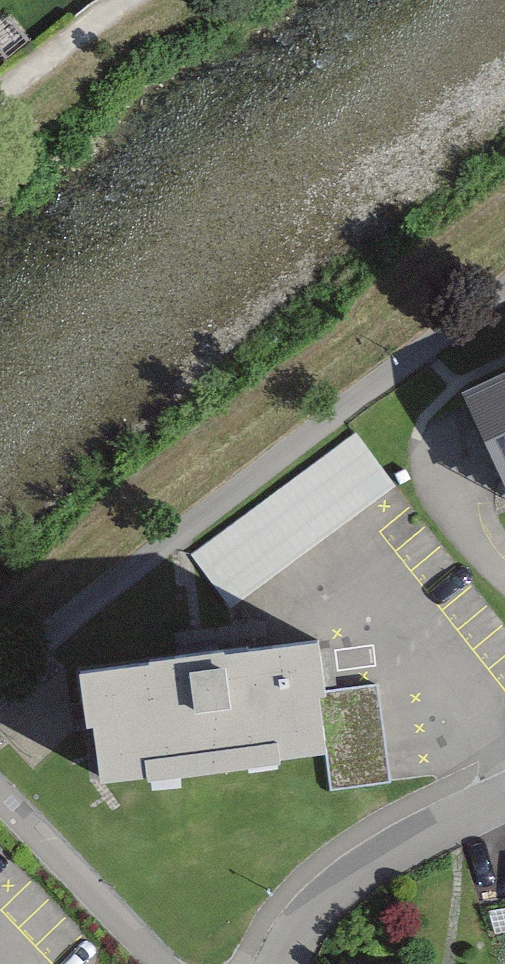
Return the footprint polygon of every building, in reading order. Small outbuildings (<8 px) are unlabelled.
[(470,399),(504,474),(504,383),(470,399)] [(355,433),(183,560),(225,615),(396,488),(355,433)] [(322,668),(82,696),(96,803),(325,772),(330,794),(379,786),(366,688),(326,694),(322,668)]
